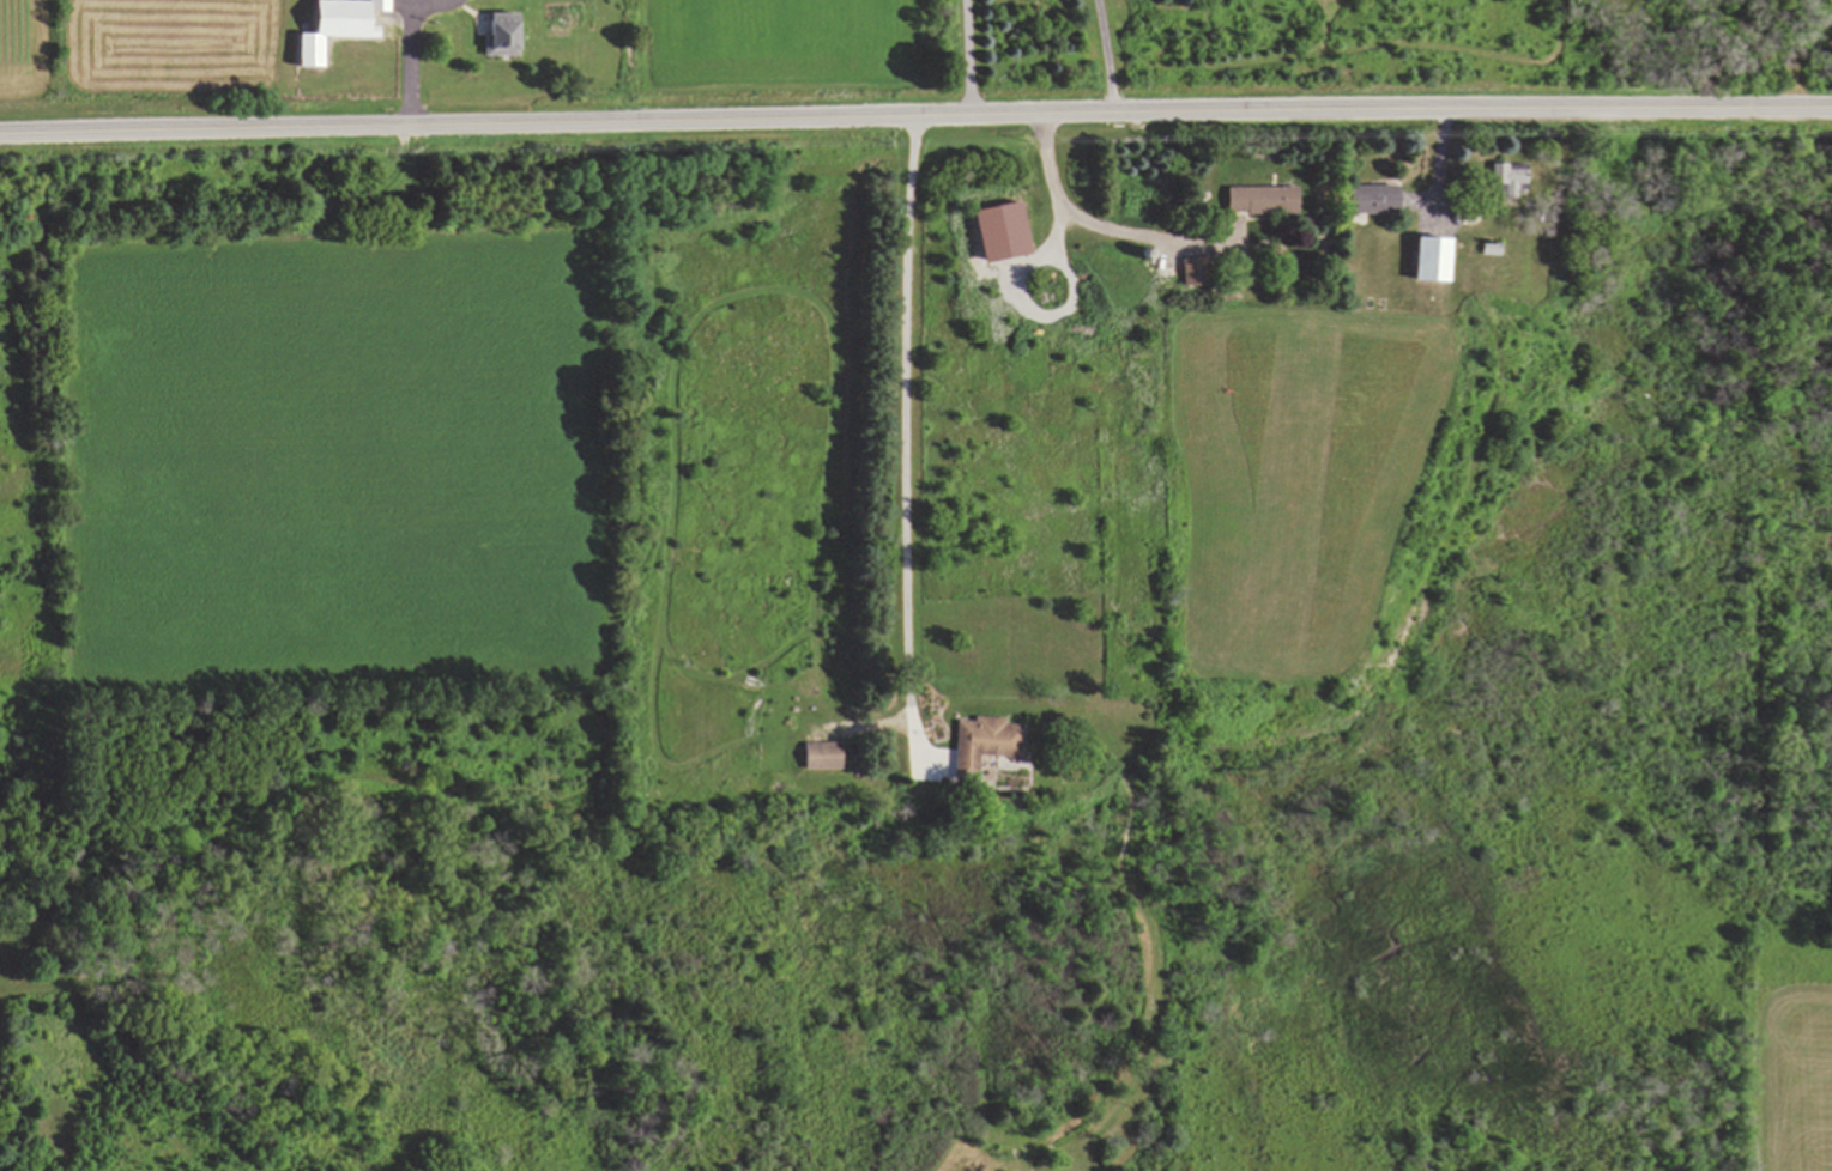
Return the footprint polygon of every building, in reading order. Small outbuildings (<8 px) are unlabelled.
[(376,38),(376,25),(365,25),(365,11),(383,12),(383,0),(363,0),(363,1),(325,0),(304,0),(304,34),(290,34),(289,66),(323,67),(324,37),(376,38)] [(518,12),(482,12),(482,52),(510,52),(510,36),(518,36),(518,12)] [(1487,184),(1498,184),(1498,197),(1522,197),(1522,163),(1487,163),(1487,184)] [(1393,185),(1346,185),(1346,213),(1393,213),(1393,185)] [(1225,186),(1225,213),(1294,213),(1294,186),(1225,186)] [(1445,238),(1410,238),(1409,281),(1445,281),(1445,238)] [(1181,257),(1181,284),(1202,284),(1202,257),(1181,257)] [(956,717),(951,777),(974,779),(976,755),(1021,759),(1025,722),(956,717)] [(843,742),(803,742),(803,769),(843,769),(843,742)]
